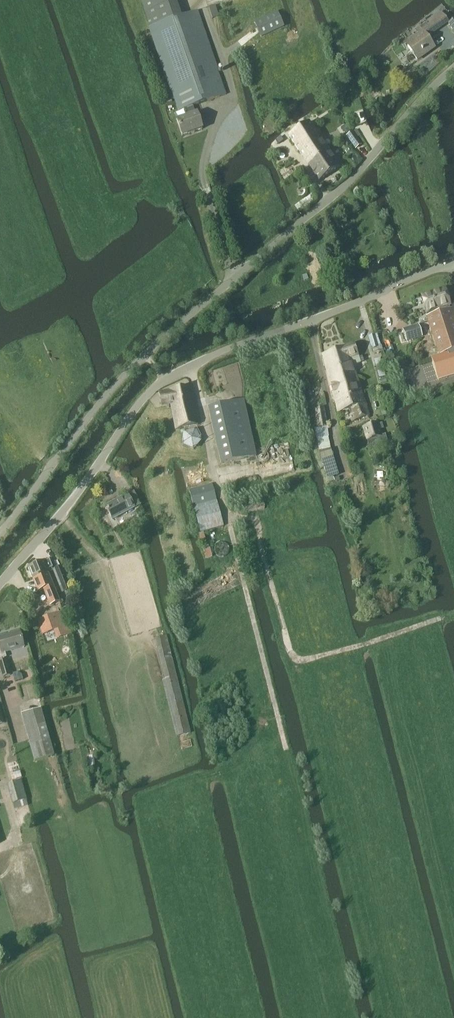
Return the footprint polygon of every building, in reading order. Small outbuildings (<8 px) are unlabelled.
[(150,27),(149,27),(178,111),(184,109),(193,106),(226,95),(197,11),(181,16),(175,0),(140,0),(150,27)] [(261,36),(283,27),(277,12),(255,22),(261,36)] [(447,22),(441,13),(416,30),(421,37),(407,46),(417,60),(434,48),(426,37),(447,22)] [(193,106),(184,109),(187,117),(177,120),(182,136),(202,129),(197,113),(195,113),(193,106)] [(323,151),(326,149),(309,123),(289,136),(309,165),(325,154),(323,151)] [(343,130),(347,137),(352,133),(348,127),(343,130)] [(357,138),(353,133),(347,137),(356,150),(362,146),(357,138)] [(284,140),(281,136),(275,140),(278,144),(284,140)] [(325,154),(309,165),(319,181),(339,167),(326,149),(323,151),(325,154)] [(434,307),(449,303),(445,290),(422,297),(426,308),(434,306),(434,307)] [(449,303),(434,307),(434,306),(426,308),(427,312),(429,312),(430,316),(426,317),(439,357),(431,360),(438,381),(453,377),(453,319),(451,310),(450,310),(448,306),(450,305),(449,303)] [(422,337),(418,325),(403,330),(407,342),(422,337)] [(374,335),(368,337),(371,350),(378,348),(374,335)] [(353,344),(330,352),(332,362),(340,359),(343,366),(344,366),(347,375),(354,372),(352,366),(360,363),(358,358),(353,344)] [(330,352),(322,355),(335,400),(361,391),(354,372),(347,375),(344,366),(343,366),(340,359),(332,362),(330,352)] [(380,359),(374,361),(378,379),(381,378),(382,382),(386,381),(380,359)] [(199,425),(199,424),(192,387),(158,394),(161,407),(171,405),(175,430),(199,425)] [(361,391),(335,400),(338,413),(352,409),(353,415),(350,416),(352,422),(369,415),(361,391)] [(221,464),(256,456),(243,400),(208,408),(221,464)] [(324,409),(315,410),(318,429),(327,427),(324,409)] [(378,424),(362,428),(366,441),(367,440),(369,448),(388,442),(386,435),(382,436),(378,424)] [(181,445),(193,450),(202,441),(196,430),(183,432),(181,445)] [(198,475),(207,472),(204,462),(195,465),(198,475)] [(200,533),(223,527),(212,484),(189,490),(200,533)] [(113,520),(134,508),(127,495),(105,506),(113,520)] [(246,513),(264,510),(263,503),(244,506),(246,513)] [(28,568),(33,580),(48,574),(47,570),(53,568),(49,560),(44,562),(28,568)] [(60,588),(64,586),(67,592),(71,590),(62,567),(53,571),(60,588)] [(59,602),(48,574),(33,580),(38,591),(45,589),(51,605),(59,602)] [(57,615),(38,621),(43,635),(48,633),(53,631),(62,629),(57,615)] [(3,661),(3,658),(6,658),(4,653),(24,647),(19,632),(0,637),(0,662),(3,661)] [(177,737),(190,733),(166,636),(156,639),(166,679),(163,680),(177,737)] [(10,676),(6,660),(3,661),(0,662),(0,669),(3,678),(10,676)] [(41,709),(21,715),(34,762),(54,756),(41,709)] [(7,785),(13,804),(26,800),(21,781),(7,785)]
